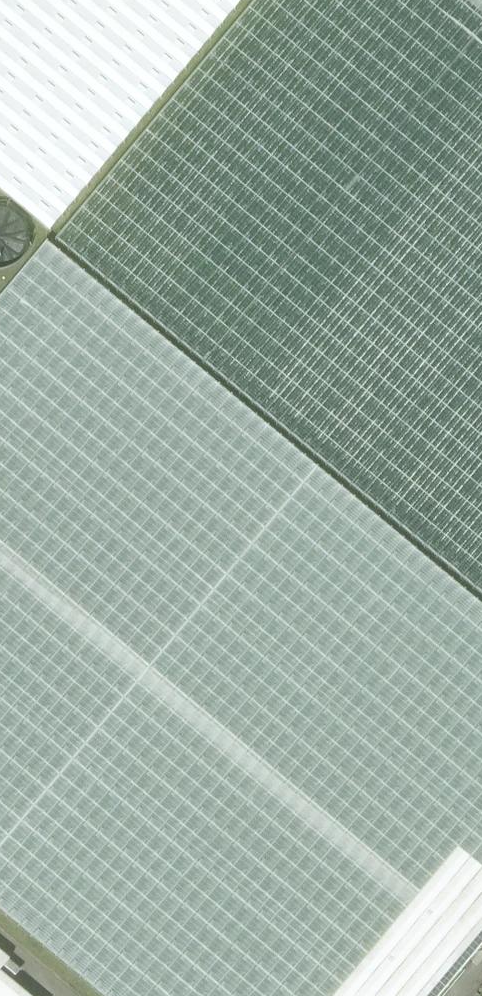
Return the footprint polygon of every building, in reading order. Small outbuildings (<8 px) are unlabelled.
[(46,229),(50,232),(243,0),(0,0),(0,190),(46,229)] [(56,239),(481,595),(481,0),(256,0),(56,239)] [(458,850),(481,871),(481,605),(47,242),(0,298),(0,909),(105,995),(336,995),(458,850)] [(458,850),(336,995),(440,995),(481,946),(481,871),(458,850)] [(0,972),(11,960),(0,951),(0,995),(29,995),(0,972)]
